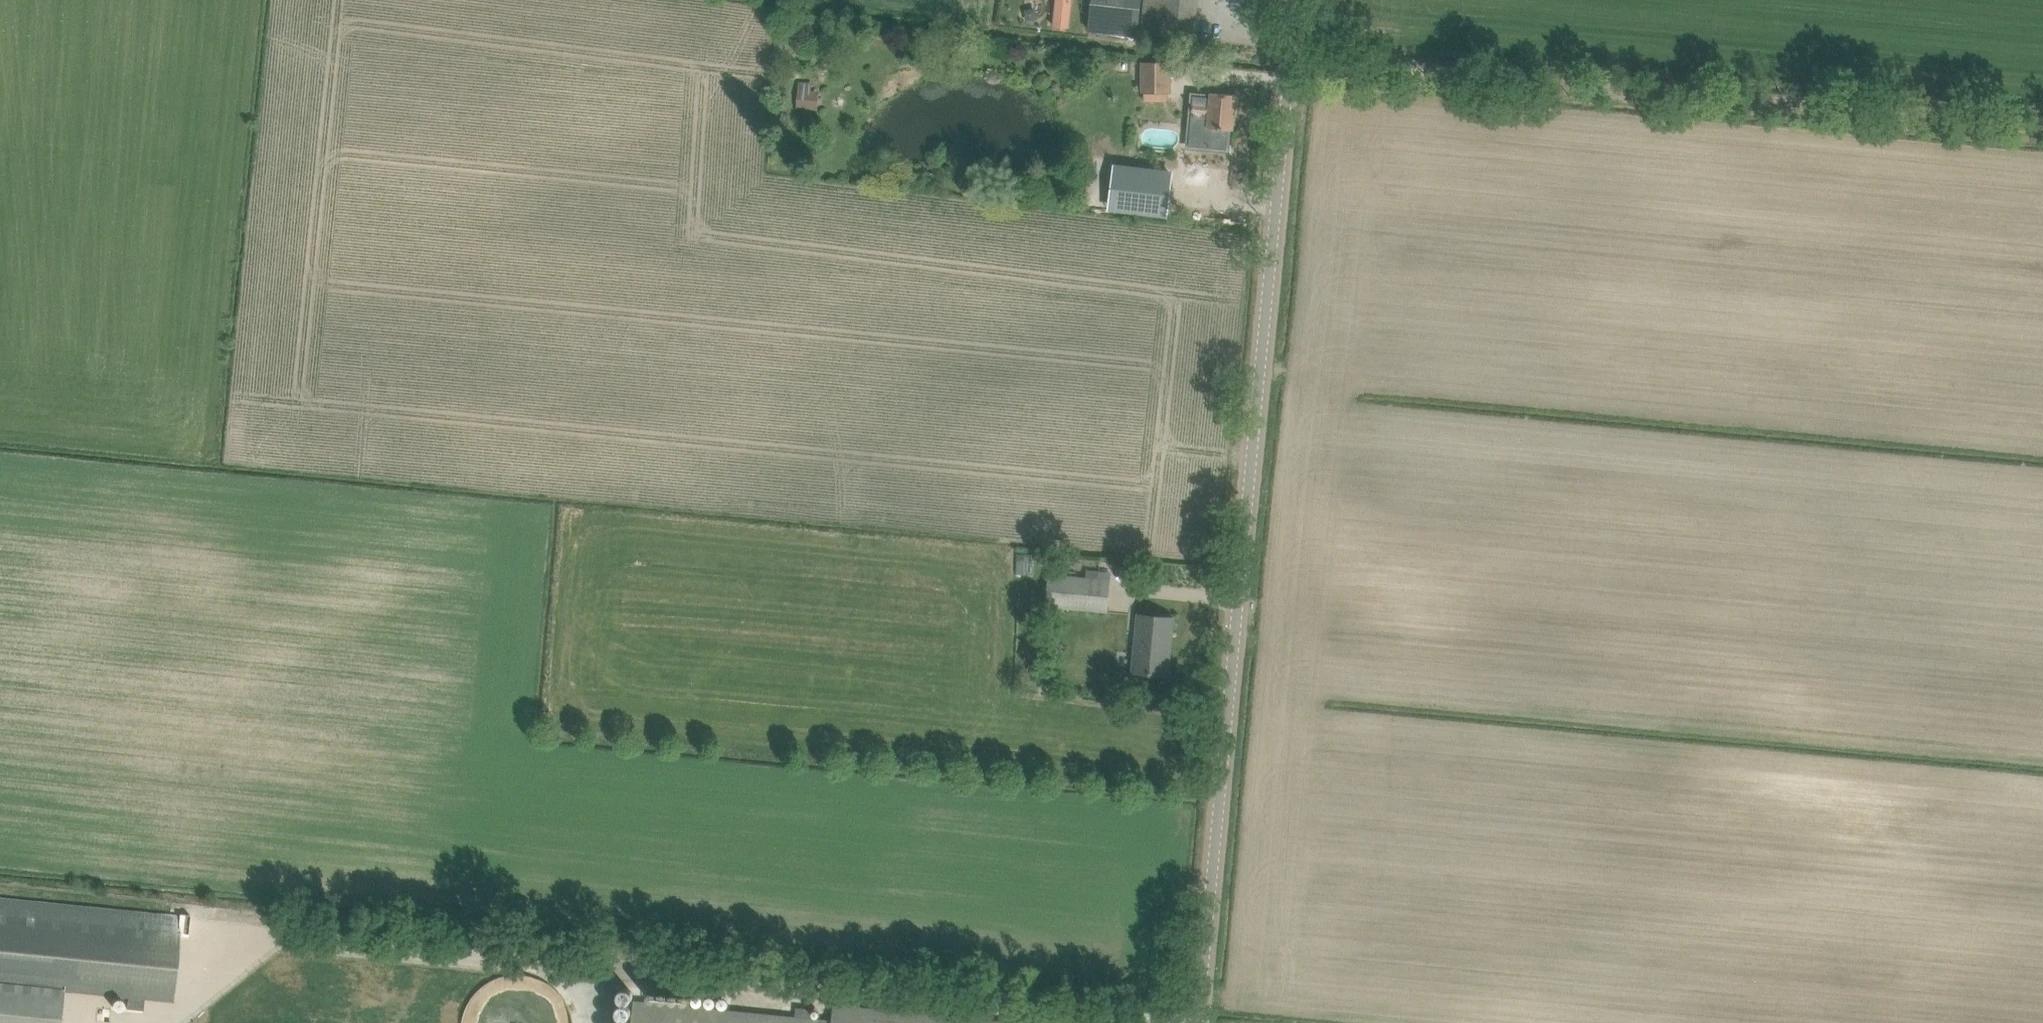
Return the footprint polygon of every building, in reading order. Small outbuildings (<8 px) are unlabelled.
[(1089,31),(1137,34),(1140,0),(1091,0),(1089,31)] [(1193,41),(1197,0),(1144,0),(1140,35),(1173,39),(1193,41)] [(1143,91),(1170,91),(1170,62),(1143,62),(1143,91)] [(797,89),(796,107),(816,109),(818,91),(797,89)] [(1212,135),(1212,137),(1212,138),(1212,139),(1213,140),(1214,141),(1214,142),(1215,143),(1217,144),(1218,144),(1219,144),(1221,144),(1223,144),(1224,143),(1226,142),(1227,141),(1227,140),(1228,138),(1228,137),(1229,129),(1233,129),(1236,94),(1212,92),(1211,101),(1193,100),(1191,115),(1209,117),(1208,127),(1212,127),(1212,135)] [(1166,216),(1172,172),(1115,165),(1109,210),(1166,216)] [(1046,605),(1086,609),(1106,611),(1109,579),(1049,573),(1046,605)] [(1133,671),(1148,672),(1168,674),(1174,617),(1138,614),(1133,671)] [(65,988),(129,994),(127,1008),(144,1010),(146,996),(173,999),(179,936),(190,937),(192,915),(180,913),(180,915),(0,897),(0,1022),(61,1022),(65,988)] [(572,1020),(571,1016),(570,1013),(569,1009),(568,1006),(566,1003),(565,1000),(563,997),(561,994),(558,991),(556,988),(553,986),(551,984),(548,982),(545,980),(541,978),(538,976),(535,975),(531,974),(528,973),(523,972),(519,972),(515,972),(510,972),(505,973),(500,975),(496,976),(493,977),(490,979),(487,981),(484,983),(479,986),(476,990),(473,992),(471,995),(468,1000),(466,1003),(465,1006),(464,1010),(463,1013),(462,1017),(461,1020),(461,1022),(572,1022),(572,1020)] [(834,1004),(832,1020),(812,1018),(813,1008),(797,1007),(796,1017),(663,1003),(633,1001),(631,1022),(1024,1022),(834,1004)]
